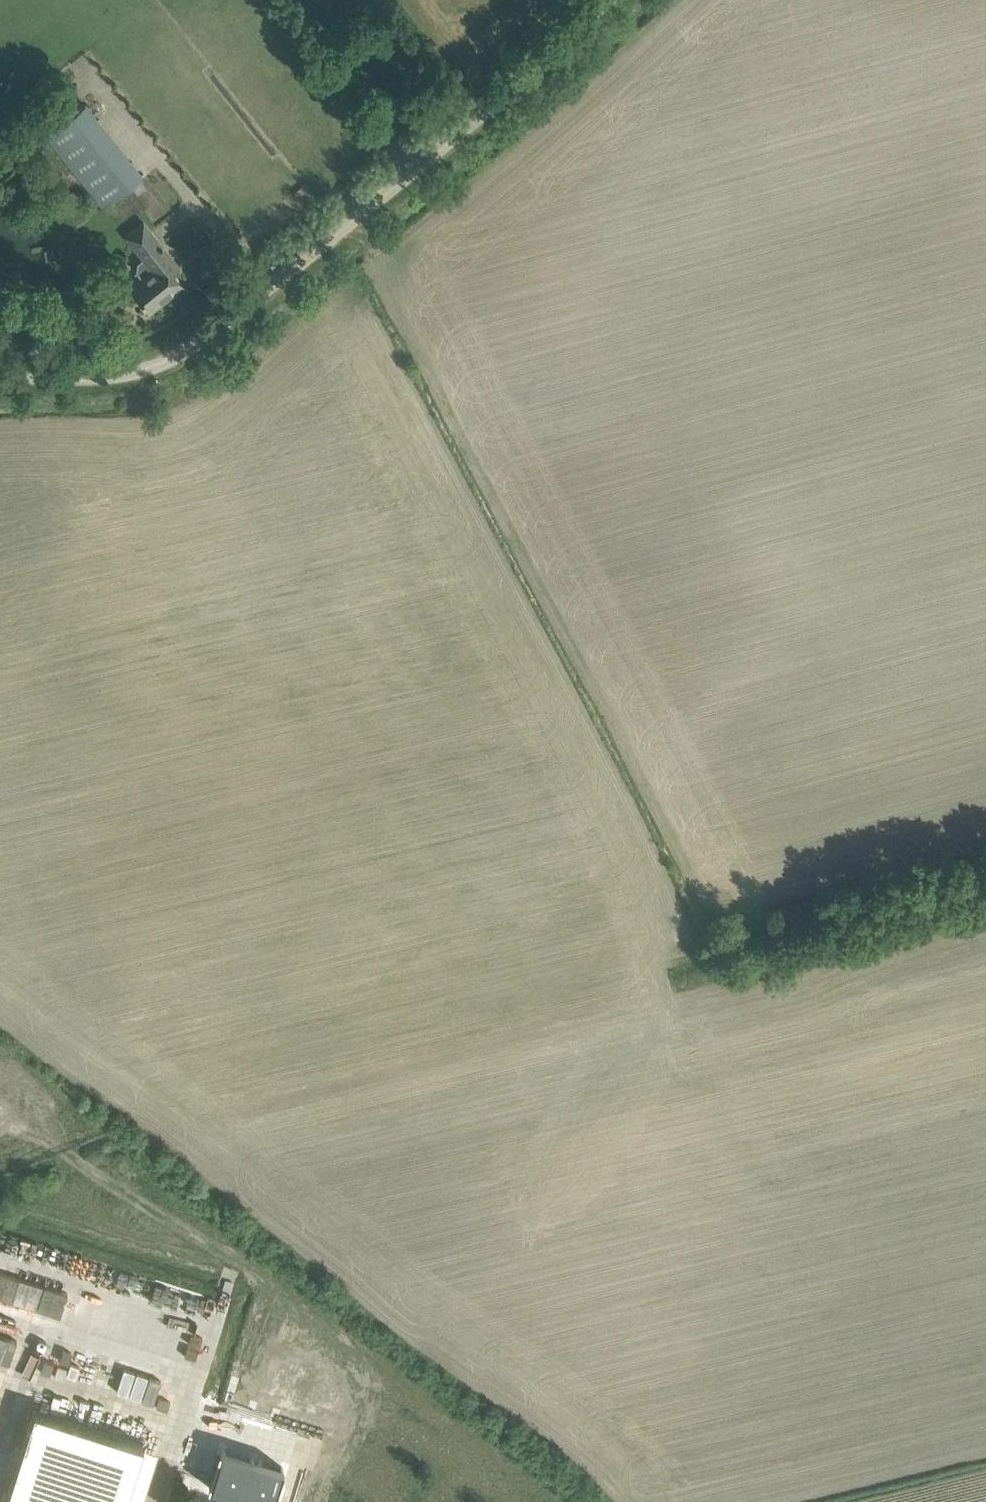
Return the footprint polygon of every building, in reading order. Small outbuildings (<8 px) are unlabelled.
[(48,134),(106,205),(143,175),(85,104),(48,134)] [(180,267),(151,231),(143,220),(126,234),(144,257),(138,262),(137,271),(142,277),(132,286),(151,310),(183,284),(177,277),(176,279),(172,273),(180,267)] [(164,1408),(172,1380),(0,1333),(0,1363),(164,1408)] [(145,1444),(34,1408),(5,1501),(126,1501),(145,1444)]
